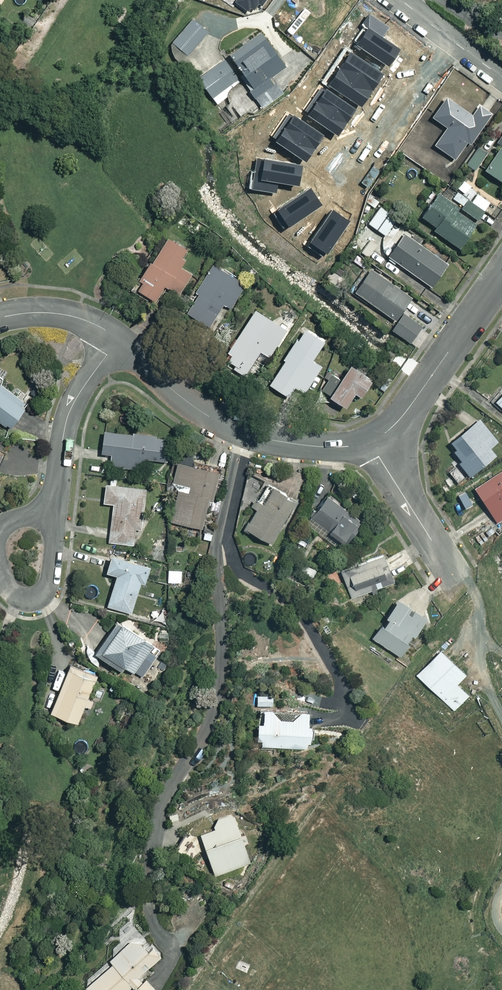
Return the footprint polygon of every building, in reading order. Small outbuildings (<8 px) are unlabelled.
[(208,30),(193,17),(166,48),(182,61),(208,30)] [(285,67),(260,31),(229,53),(250,83),(247,86),(262,107),(279,95),(268,79),(285,67)] [(201,56),(194,49),(185,59),(191,65),(201,56)] [(240,83),(224,60),(198,77),(216,103),(228,96),(225,92),(240,83)] [(434,145),(452,156),(476,118),(446,98),(434,117),(447,126),(434,145)] [(369,121),(329,101),(316,127),(356,147),(369,121)] [(256,134),(247,122),(240,128),(249,140),(256,134)] [(313,147),(290,127),(271,147),(294,168),(313,147)] [(484,168),(501,181),(501,143),(484,168)] [(325,203),(268,149),(247,171),(305,225),(325,203)] [(238,167),(218,188),(310,275),(330,255),(238,167)] [(450,198),(478,219),(491,201),(463,181),(450,198)] [(478,219),(450,198),(448,200),(437,192),(420,215),(435,226),(433,228),(458,247),(478,219)] [(397,218),(380,205),(368,222),(385,235),(397,218)] [(448,263),(404,232),(388,255),(431,286),(448,263)] [(193,274),(182,266),(192,253),(168,236),(133,284),(153,299),(164,283),(179,293),(193,274)] [(246,282),(211,263),(196,291),(198,293),(187,314),(209,326),(221,303),(232,308),(246,282)] [(411,296),(369,268),(353,291),(395,319),(411,296)] [(286,328),(255,308),(222,360),(244,374),(256,355),(265,361),(286,328)] [(422,325),(406,312),(390,330),(406,344),(422,325)] [(324,341),(304,328),(269,383),(288,395),(293,386),(304,393),(321,366),(312,360),(324,341)] [(371,378),(349,364),(340,379),(331,373),(320,389),(344,405),(354,390),(360,394),(371,378)] [(8,427),(25,403),(0,385),(0,421),(8,427)] [(497,441),(479,418),(447,443),(460,459),(458,461),(469,475),(495,454),(489,447),(497,441)] [(169,438),(104,429),(101,452),(111,454),(111,459),(144,463),(145,458),(166,461),(169,438)] [(217,470),(174,461),(167,494),(176,496),(171,521),(202,527),(207,498),(212,499),(217,470)] [(474,487),(496,520),(501,517),(501,468),(474,487)] [(146,485),(105,480),(103,502),(113,503),(108,541),(136,544),(138,528),(140,528),(146,485)] [(295,499),(271,485),(246,528),(270,542),(295,499)] [(359,520),(326,494),(304,522),(320,534),(325,528),(343,542),(359,520)] [(149,564),(111,554),(106,571),(116,573),(107,605),(131,612),(140,581),(144,582),(149,564)] [(393,581),(382,554),(340,570),(351,597),(393,581)] [(181,570),(168,569),(168,582),(181,583),(181,570)] [(424,615),(398,598),(372,637),(399,655),(424,615)] [(152,642),(116,618),(94,651),(121,669),(124,665),(133,671),(140,661),(147,666),(154,656),(146,651),(152,642)] [(465,673),(440,650),(416,675),(454,710),(468,695),(456,683),(465,673)] [(95,675),(68,665),(50,711),(77,722),(84,704),(94,708),(97,701),(87,697),(95,675)] [(272,693),(257,693),(256,705),(272,705),(272,693)] [(309,710),(260,709),(260,721),(257,721),(256,739),(263,739),(262,746),(308,747),(309,710)] [(249,863),(232,813),(214,819),(216,828),(200,833),(215,875),(249,863)] [(135,928),(113,947),(118,953),(83,984),(88,989),(127,989),(128,989),(156,989),(142,974),(161,957),(135,928)]
